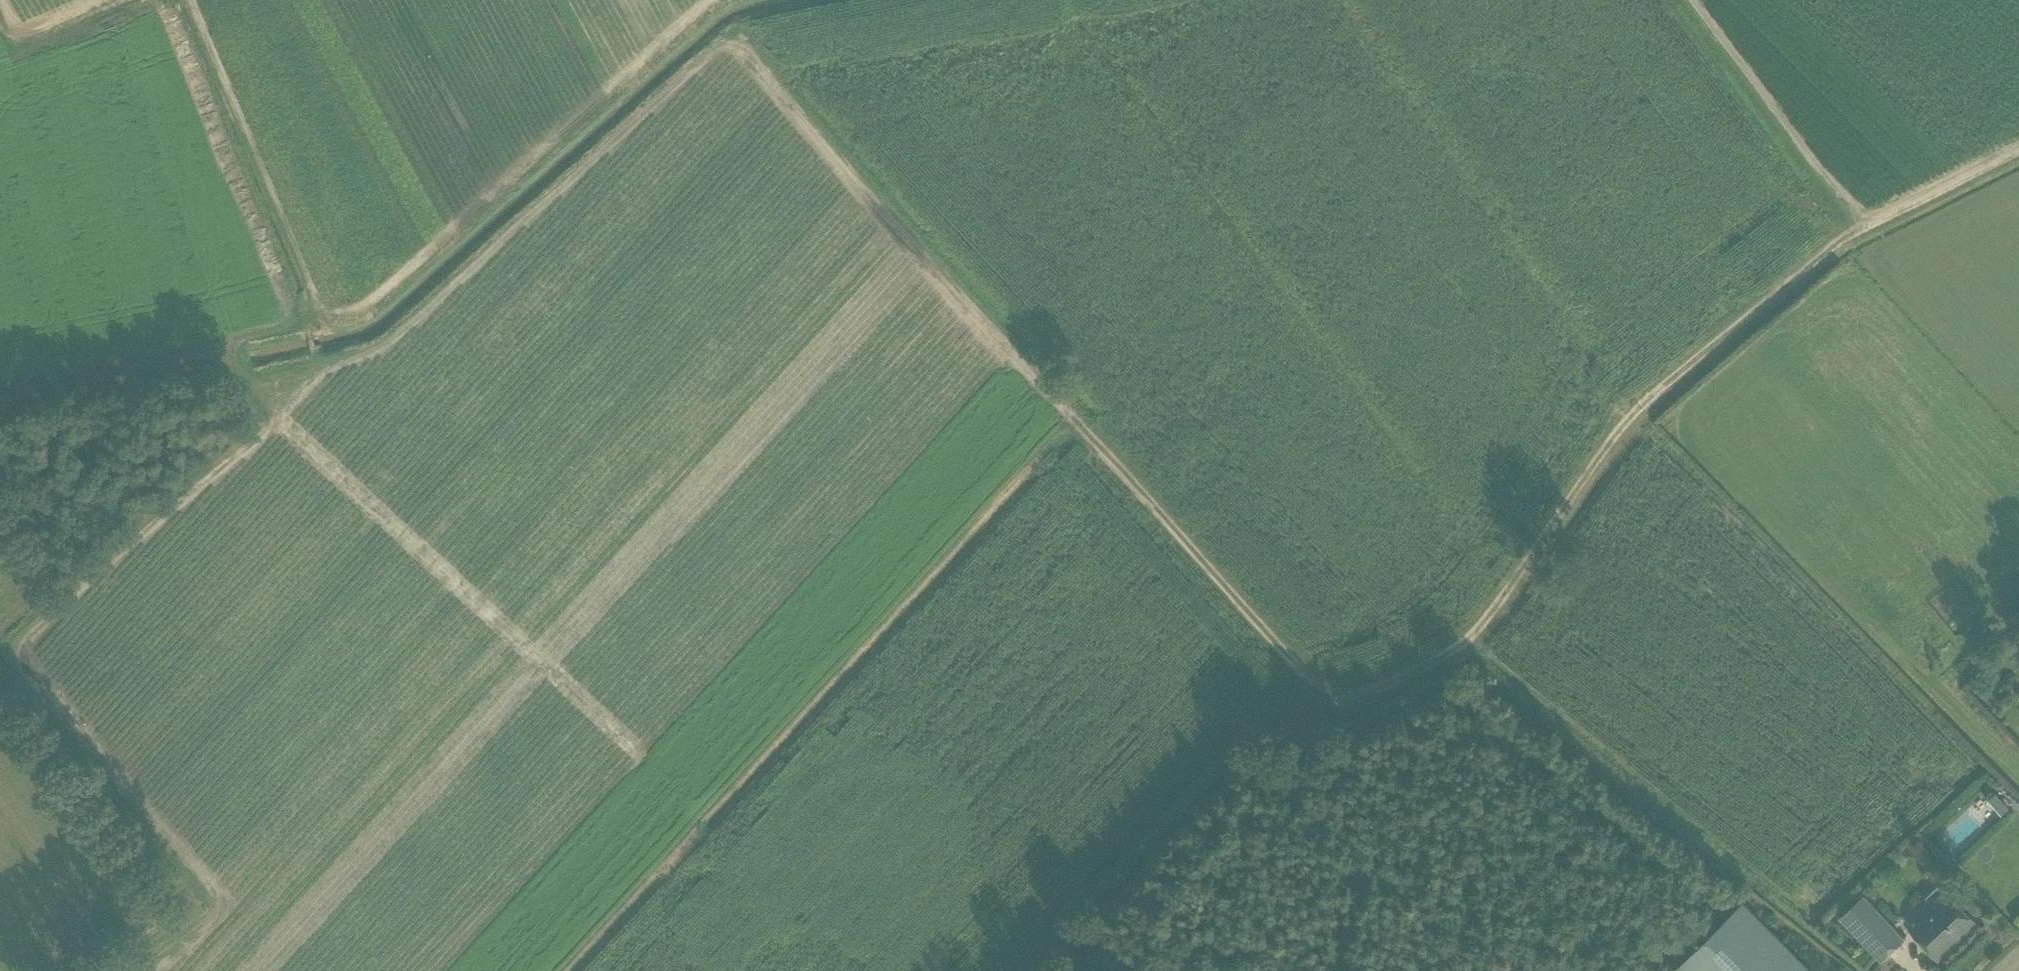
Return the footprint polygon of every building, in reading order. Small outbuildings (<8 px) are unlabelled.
[(2002,801),(1994,808),(2001,815),(2008,808),(2002,801)] [(1839,918),(1867,947),(1881,962),(1904,940),(1890,925),(1863,896),(1839,918)] [(1973,921),(1959,906),(1949,896),(1912,930),(1938,958),(1953,944),(1951,941),(1973,921)] [(1743,903),(1674,970),(1810,970),(1743,903)]
